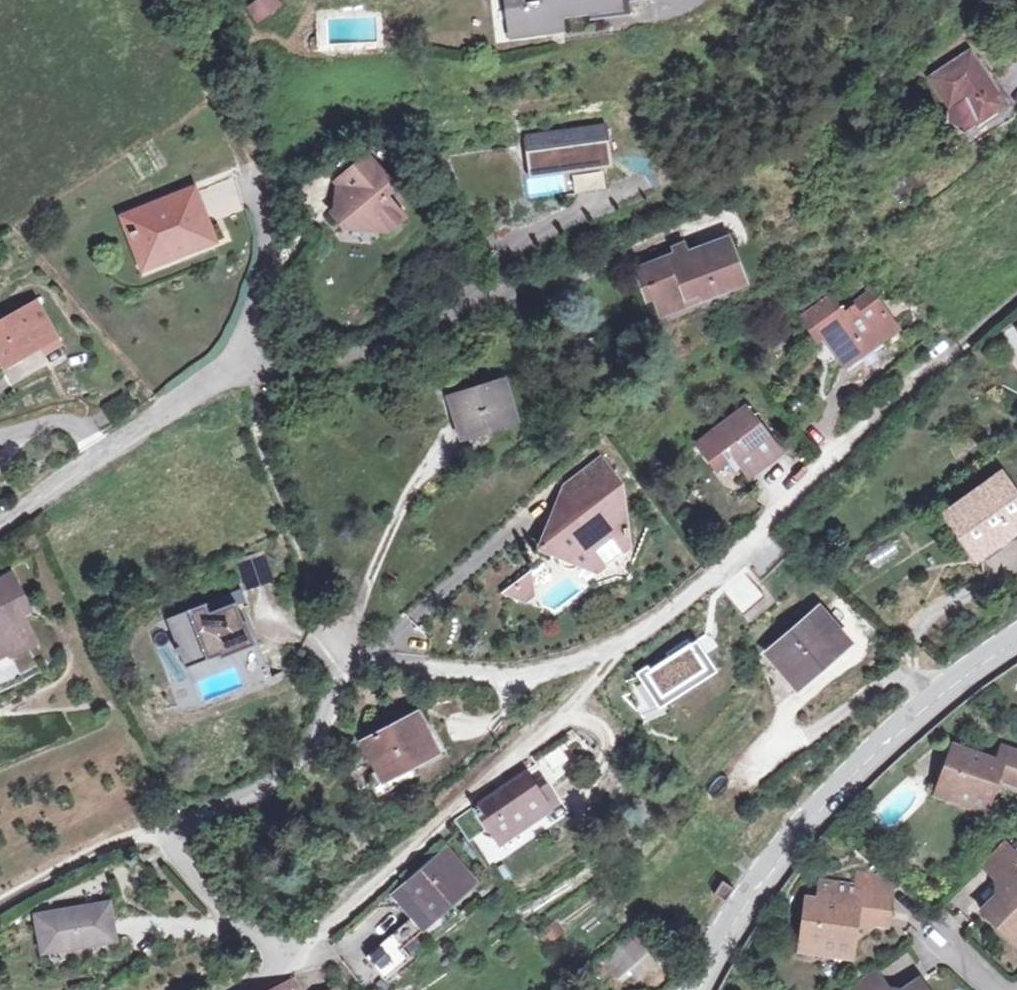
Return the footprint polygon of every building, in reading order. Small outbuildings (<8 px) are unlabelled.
[(278,2),(277,0),(242,0),(241,0),(252,17),(278,2)] [(510,36),(556,29),(555,16),(619,5),(619,0),(506,0),(510,36)] [(975,127),(1003,106),(967,58),(934,83),(951,107),(957,102),(975,127)] [(951,107),(950,127),(969,131),(975,127),(957,102),(951,107)] [(606,116),(516,132),(524,174),(605,163),(606,116)] [(349,194),(331,211),(342,223),(373,227),(379,221),(387,229),(404,214),(385,192),(393,183),(396,183),(365,151),(341,173),(350,184),(349,194)] [(350,184),(341,173),(331,181),(331,211),(349,194),(350,184)] [(196,186),(126,220),(148,267),(217,234),(196,186)] [(682,295),(685,302),(729,287),(728,282),(738,278),(727,246),(719,249),(717,243),(687,254),(685,246),(635,263),(641,282),(648,279),(656,303),(682,295)] [(810,341),(817,336),(846,376),(884,348),(881,342),(897,329),(868,289),(836,312),(825,297),(795,318),(810,341)] [(59,348),(36,306),(0,325),(0,363),(3,368),(39,347),(44,356),(59,348)] [(471,420),(512,405),(500,373),(454,391),(459,405),(465,403),(471,420)] [(763,466),(779,454),(745,409),(696,446),(715,471),(725,463),(734,474),(740,469),(756,457),(763,466)] [(525,545),(583,569),(616,543),(606,480),(585,457),(546,489),(563,507),(560,518),(525,545)] [(756,457),(740,469),(747,477),(763,466),(756,457)] [(947,523),(975,561),(1016,531),(1016,507),(1001,483),(947,523)] [(243,586),(268,576),(256,549),(232,559),(243,586)] [(10,630),(16,640),(37,628),(3,572),(0,574),(0,632),(10,630)] [(516,573),(492,589),(514,600),(523,593),(516,573)] [(738,607),(757,592),(741,573),(722,588),(738,607)] [(174,604),(167,590),(145,603),(164,647),(222,616),(209,586),(192,595),(174,604)] [(823,620),(775,656),(801,690),(849,654),(823,620)] [(688,631),(627,666),(649,701),(709,662),(688,631)] [(244,650),(229,655),(237,674),(252,668),(244,650)] [(436,743),(441,749),(449,743),(419,701),(410,707),(436,743)] [(436,743),(410,707),(362,742),(381,766),(390,777),(436,743)] [(441,749),(436,743),(390,777),(380,784),(375,788),(385,802),(423,773),(419,766),(441,749)] [(948,805),(980,818),(993,787),(1016,796),(1016,762),(995,753),(989,768),(948,754),(934,791),(949,799),(948,805)] [(390,777),(381,766),(372,774),(380,784),(390,777)] [(503,813),(514,830),(552,803),(526,766),(474,802),(482,814),(486,811),(492,820),(503,813)] [(503,837),(514,830),(503,813),(492,820),(503,837)] [(436,848),(404,876),(385,894),(414,927),(430,912),(425,907),(460,876),(436,848)] [(999,848),(975,871),(997,897),(978,917),(1006,947),(1016,937),(1016,867),(999,848)] [(882,873),(870,884),(868,900),(885,902),(898,889),(882,873)] [(868,900),(870,884),(849,882),(847,895),(813,890),(810,910),(798,908),(793,949),(811,951),(810,958),(845,962),(847,942),(854,943),(859,939),(860,932),(881,934),(885,902),(868,900)] [(28,926),(32,962),(107,952),(103,917),(28,926)] [(404,952),(384,929),(359,953),(379,974),(404,952)] [(634,936),(608,958),(625,976),(650,953),(634,936)] [(640,989),(651,989),(658,986),(651,972),(635,980),(640,989)] [(295,976),(269,989),(303,989),(295,976)] [(871,977),(851,989),(880,989),(871,977)]
